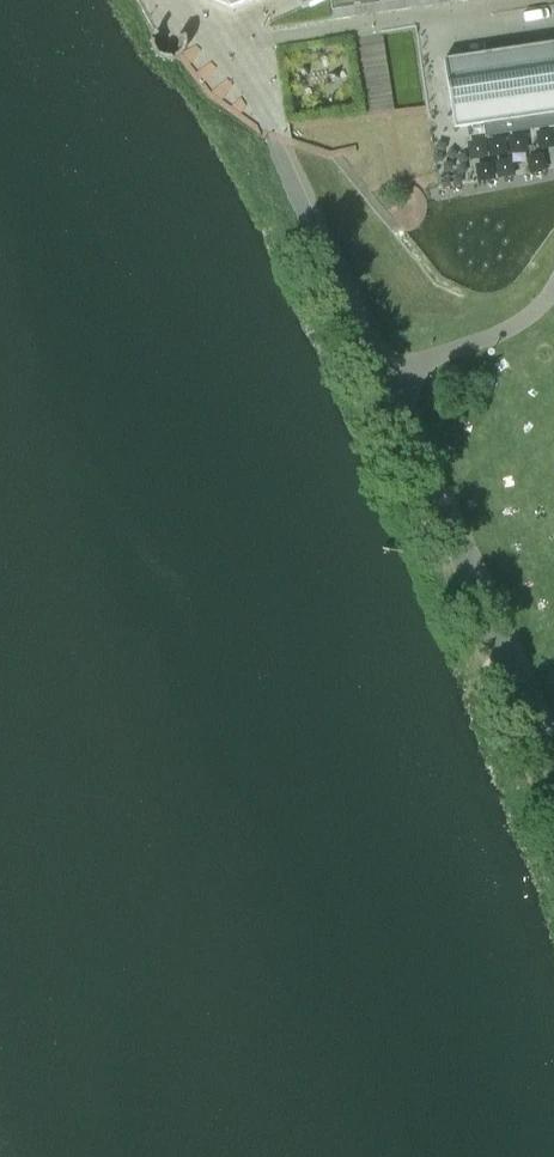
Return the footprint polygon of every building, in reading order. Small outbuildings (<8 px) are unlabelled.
[(234,8),(253,0),(214,0),(234,8)] [(303,10),(326,0),(296,0),(303,10)] [(553,126),(553,40),(542,42),(542,44),(509,48),(509,47),(492,50),(493,51),(459,56),(459,55),(455,55),(455,57),(444,58),(448,84),(451,103),(455,127),(483,123),(485,136),(553,126)]
